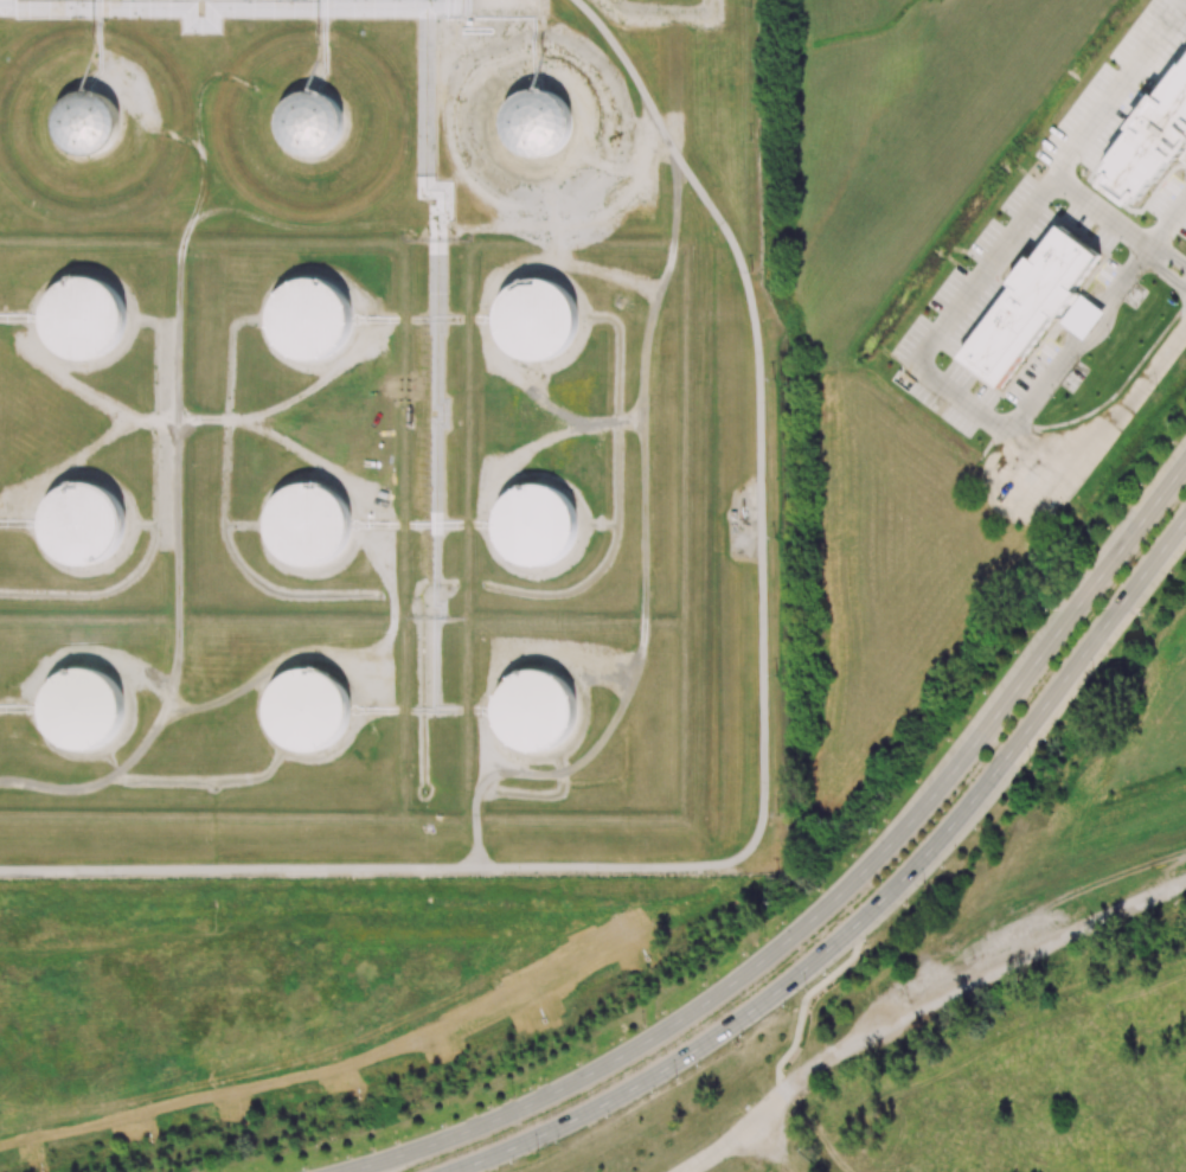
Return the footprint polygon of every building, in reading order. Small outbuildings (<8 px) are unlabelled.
[(1102,178),(1185,64),(1185,134),(1136,203),(1102,178)] [(519,100),(528,94),(538,91),(547,92),(557,96),(563,101),(570,110),(572,117),(572,127),(571,135),(568,141),(563,147),(558,150),(551,154),(543,155),(537,155),(528,154),(519,148),(513,141),(508,132),(508,123),(509,114),(513,105),(519,100)] [(64,100),(73,95),(83,92),(92,92),(102,96),(108,102),(115,110),(117,119),(117,127),(116,135),(113,141),(108,147),(103,150),(97,154),(89,155),(82,155),(75,154),(64,148),(58,141),(55,132),(53,123),(56,115),(59,107),(64,100)] [(289,102),(299,96),(308,94),(318,95),(327,98),(334,103),(340,113),(342,120),(342,129),(341,137),(338,143),(333,149),(328,153),(322,156),(314,158),(307,158),(299,155),(289,149),(283,142),(280,134),(278,126),(280,116),(284,108),(289,102)] [(959,359),(1062,226),(1102,257),(999,390),(959,359)] [(83,278),(90,278),(96,280),(104,283),(110,288),(115,293),(120,299),(122,306),(124,313),(124,320),(123,327),(122,333),(117,341),(113,347),(107,352),(101,356),(94,358),(88,358),(82,358),(73,357),(68,354),(60,351),(55,346),(50,339),(46,332),(45,325),(44,316),(46,307),(49,300),(53,293),(59,287),(65,283),(71,280),(77,278),(83,278)] [(310,280),(318,280),(325,282),(332,284),(338,289),(342,294),(347,300),(350,307),(352,315),(352,321),(351,328),(350,335),(345,342),(340,348),(334,353),(328,357),(321,359),(315,360),(308,360),(301,359),(295,357),(288,353),(282,347),(277,341),(274,334),(273,326),(271,318),(273,309),(276,301),(281,295),(287,288),(293,284),(299,282),(304,281),(310,280)] [(537,280),(544,281),(550,282),(557,286),(564,289),(569,294),(572,300),(576,307),(578,315),(578,322),(577,329),(575,335),(571,342),(566,348),(560,353),(553,357),(547,359),(540,360),(534,360),(527,359),(520,357),(514,353),(508,347),(504,341),(500,334),(498,326),(498,319),(499,309),(502,301),(506,295),(513,289),(519,284),(525,282),(530,281),(537,280)] [(83,483),(90,485),(97,486),(104,489),(110,493),(115,499),(120,504),(123,512),(124,519),(124,526),(124,533),(122,539),(118,547),(113,553),(108,558),(101,562),(94,564),(88,565),(81,565),(73,564),(68,562),(60,557),(55,552),(50,545),(46,538),(44,531),(44,523),(45,513),(49,505),(53,499),(59,493),(65,488),(71,486),(77,485),(83,483)] [(308,485),(315,486),(321,487),(328,491),(335,494),(340,499),(344,505),(347,512),(350,520),(350,527),(348,534),(346,540),(342,547),(338,553),(332,558),(325,562),(319,564),(312,565),(306,565),(299,564),(291,562),(286,558),(280,552),(275,546),(271,539),(269,531),(269,524),(270,514),(274,506),(278,500),(284,494),(290,489),(296,487),(301,486),(308,485)] [(536,486),(543,486),(549,488),(557,491),(563,495),(568,500),(572,506),(576,514),(577,521),(578,529),(577,536),(575,543),(571,550),(565,556),(559,561),(553,565),(546,566),(539,568),(533,568),(526,566),(519,564),(512,561),(506,555),(501,549),(498,542),(496,533),(495,525),(498,515),(500,507),(505,501),(511,495),(517,491),(524,488),(528,487),(536,486)] [(83,670),(90,670),(97,672),(104,674),(110,679),(116,684),(120,690),(123,697),(126,705),(126,712),(124,719),(122,726),(118,734),(114,739),(108,744),(101,748),(94,750),(88,751),(81,751),(73,750),(66,748),(60,744),(55,738),(50,732),(46,724),(44,717),(44,709),(45,699),(49,691),(52,685),(59,678),(65,674),(71,672),(77,671),(83,670)] [(308,671),(315,671),(322,673),(329,675),(335,680),(341,685),(345,691),(348,698),(350,706),(351,709),(351,713),(350,721),(347,728),(344,735),(339,741),(333,745),(326,749),(319,751),(313,752),(306,752),(299,751),(291,749),(286,744),(280,739),(275,734),(271,725),(269,718),(269,710),(270,700),(274,692),(277,686),(284,679),(290,675),(296,673),(302,672),(308,671)] [(533,673),(540,673),(547,674),(554,678),(562,683),(566,687),(570,693),(573,700),(576,709),(576,715),(575,723),(572,729),(569,737),(564,743),(558,748),(551,751),(545,754),(538,755),(532,755),(524,754),(518,751),(511,747),(505,742),(500,735),(496,728),(494,721),(494,712),(495,702),(499,694),(502,687),(509,681),(515,678),(521,674),(527,673),(533,673)]
